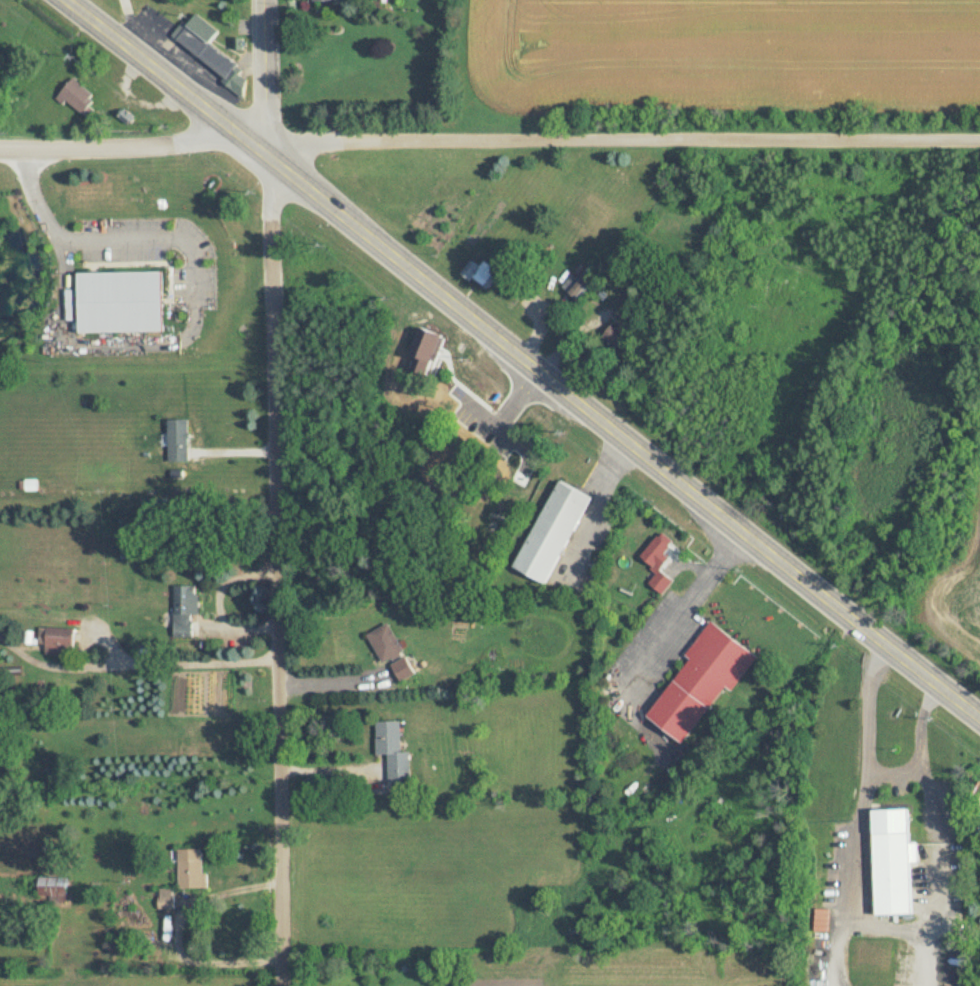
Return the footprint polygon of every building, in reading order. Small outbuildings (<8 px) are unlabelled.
[(173,36),(226,78),(223,82),(240,95),(254,79),(208,43),(219,31),(193,11),(173,36)] [(480,266),(470,260),(462,274),(488,291),(503,268),(495,263),(493,266),(484,260),(480,266)] [(162,333),(162,272),(76,272),(76,334),(162,333)] [(578,300),(588,288),(572,275),(562,286),(578,300)] [(601,337),(617,349),(628,335),(612,323),(601,337)] [(408,356),(434,365),(443,337),(417,328),(408,356)] [(188,462),(188,420),(168,420),(168,462),(188,462)] [(546,585),(590,496),(557,480),(513,569),(546,585)] [(640,557),(658,571),(649,583),(662,594),(673,580),(659,570),(669,558),(665,554),(674,542),(661,531),(640,557)] [(174,585),(174,633),(195,633),(195,585),(174,585)] [(724,684),(733,690),(758,655),(709,621),(685,655),(688,657),(647,716),(684,742),(724,684)] [(383,663),(403,652),(388,624),(368,634),(383,663)] [(45,654),(73,655),(74,628),(46,628),(45,654)] [(399,681),(414,673),(406,658),(391,666),(399,681)] [(409,750),(401,751),(400,720),(376,720),(377,753),(388,753),(389,783),(410,782),(409,750)] [(871,808),(874,915),(911,914),(909,862),(910,862),(909,807),(871,808)] [(202,873),(202,848),(178,848),(178,888),(207,888),(207,873),(202,873)] [(39,896),(66,896),(66,877),(39,877),(39,896)] [(172,889),(158,889),(158,909),(172,909),(172,889)]
